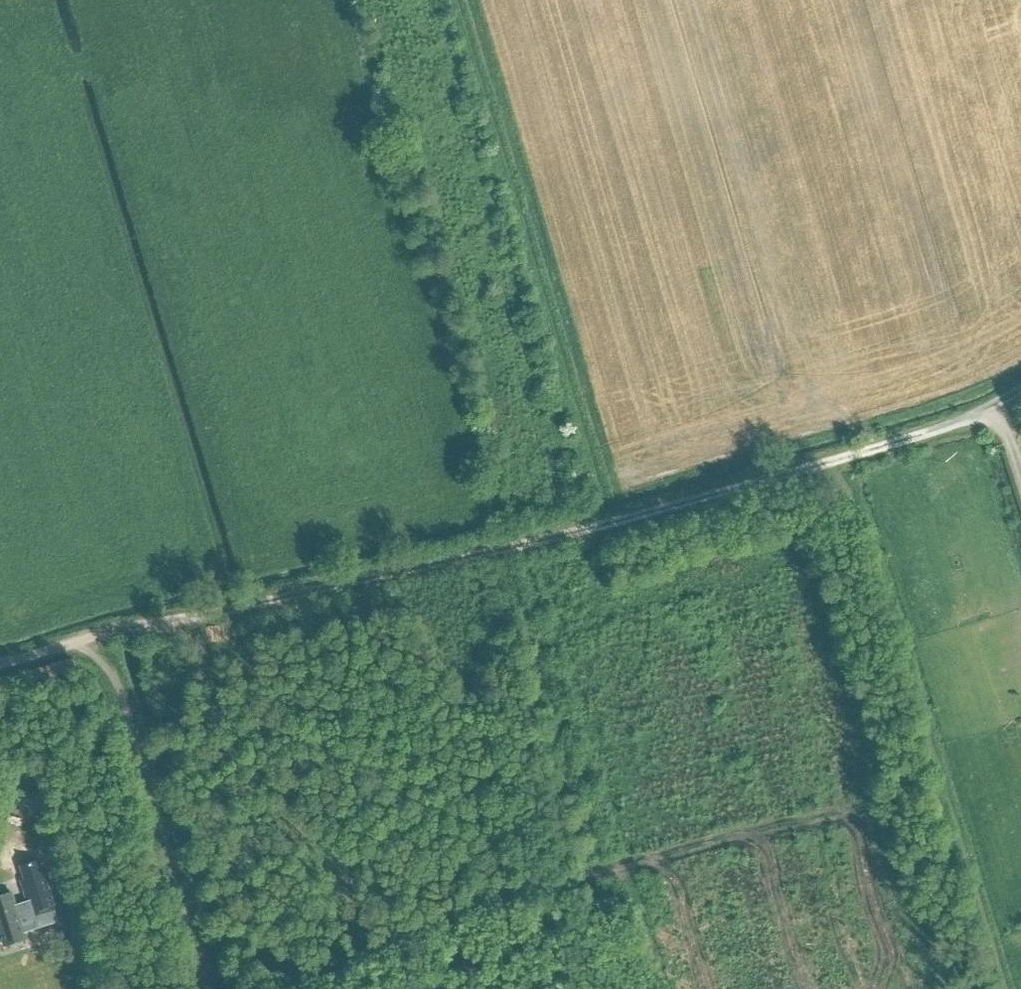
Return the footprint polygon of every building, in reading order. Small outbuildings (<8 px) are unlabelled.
[(26,938),(22,926),(35,922),(33,916),(59,909),(47,873),(43,874),(39,860),(20,866),(25,880),(21,881),(27,901),(15,904),(11,892),(9,887),(0,890),(0,932),(4,945),(6,950),(27,944),(25,938),(26,938)]
